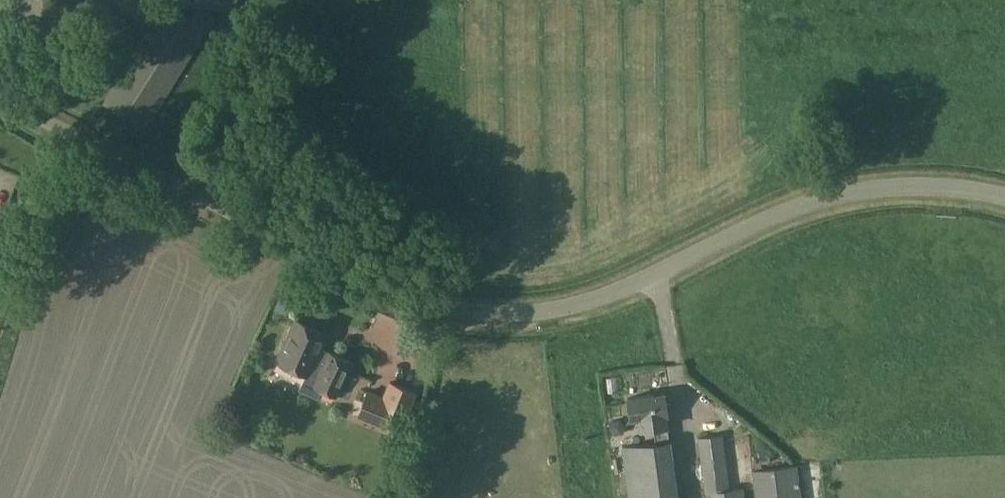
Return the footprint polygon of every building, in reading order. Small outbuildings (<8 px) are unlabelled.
[(224,10),(226,0),(166,0),(224,10)] [(203,38),(161,11),(102,104),(145,131),(203,38)] [(326,334),(296,320),(276,361),(305,374),(297,391),(316,399),(320,390),(337,398),(353,364),(319,349),(326,334)] [(383,398),(368,392),(362,404),(383,413),(377,425),(398,434),(415,393),(390,382),(383,398)] [(669,441),(667,426),(663,394),(627,398),(630,420),(639,419),(640,429),(653,428),(655,443),(669,441)] [(614,435),(623,434),(626,426),(621,419),(612,420),(609,428),(614,435)] [(723,435),(697,437),(704,494),(710,493),(730,489),(723,435)] [(655,443),(621,447),(628,497),(678,497),(670,441),(669,441),(655,443)] [(754,471),(752,471),(755,497),(800,497),(796,465),(754,471)]
